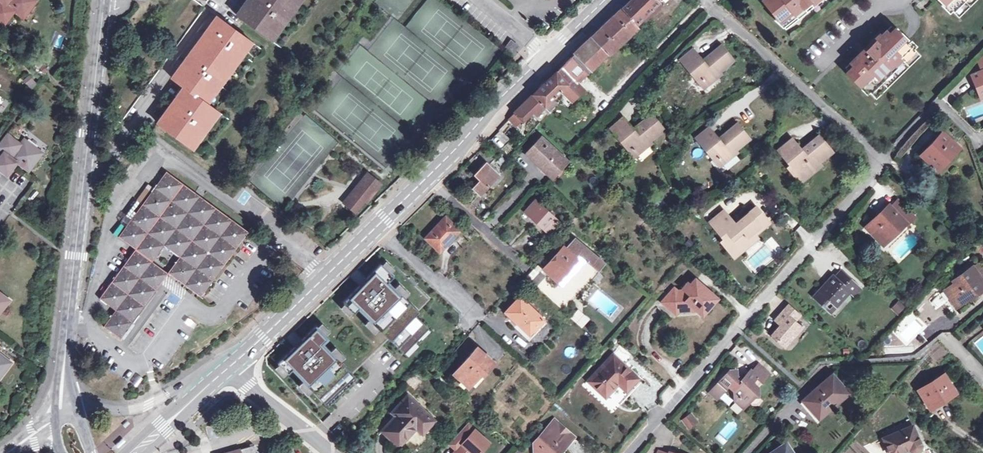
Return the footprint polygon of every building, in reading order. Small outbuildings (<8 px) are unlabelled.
[(1,2),(0,2),(0,21),(4,24),(14,12),(17,14),(20,10),(26,14),(37,0),(0,0),(0,1),(1,2)] [(296,0),(249,0),(237,16),(268,39),(296,0)] [(582,70),(587,75),(607,56),(620,44),(638,27),(661,6),(658,3),(661,0),(629,0),(621,8),(612,17),(611,18),(590,38),(570,58),(582,70)] [(820,0),(762,0),(782,26),(795,17),(796,19),(820,0)] [(941,3),(943,2),(959,17),(976,0),(937,0),(941,3)] [(23,19),(26,14),(20,10),(17,14),(23,19)] [(173,79),(186,89),(160,125),(190,148),(217,111),(204,101),(249,40),(218,18),(173,79)] [(895,27),(893,28),(890,25),(880,36),(878,34),(867,45),(869,46),(866,49),(865,47),(844,67),(848,71),(846,72),(859,85),(860,83),(876,99),(920,55),(906,41),(908,40),(895,27)] [(503,49),(512,55),(519,46),(510,40),(503,49)] [(57,41),(53,52),(60,54),(63,43),(57,41)] [(696,74),(705,85),(719,73),(718,71),(731,60),(719,45),(705,56),(706,57),(701,62),(692,50),(679,60),(693,77),(696,74)] [(572,79),(582,70),(570,58),(564,64),(561,67),(572,78),(572,79)] [(572,78),(561,67),(556,72),(550,78),(533,95),(525,103),(510,119),(518,127),(531,110),(535,114),(543,107),(548,112),(557,103),(552,98),(560,89),(566,83),(572,78)] [(973,74),(982,97),(982,70),(973,74)] [(702,88),(705,85),(696,74),(693,77),(702,88)] [(28,75),(24,81),(33,89),(38,83),(28,75)] [(626,143),(635,155),(650,143),(648,141),(662,129),(650,114),(636,125),(637,127),(632,131),(622,120),(611,129),(624,145),(626,143)] [(713,154),(721,164),(735,152),(734,150),(748,139),(735,124),(721,135),(723,136),(718,141),(708,129),(696,139),(710,156),(713,154)] [(963,136),(956,129),(953,133),(960,140),(963,136)] [(958,147),(942,132),(920,155),(936,170),(958,147)] [(38,149),(23,139),(20,144),(7,134),(0,143),(0,150),(3,152),(0,156),(0,171),(7,176),(13,167),(16,162),(18,160),(22,163),(20,165),(28,171),(37,159),(33,155),(38,149)] [(801,172),(806,178),(821,165),(818,163),(832,152),(818,136),(805,147),(807,148),(802,153),(791,140),(779,150),(791,165),(787,168),(795,178),(801,172)] [(541,164),(553,175),(565,162),(541,139),(526,155),(539,167),(541,164)] [(633,157),(635,155),(626,143),(624,145),(633,157)] [(42,152),(38,149),(33,155),(37,159),(42,152)] [(718,166),(721,164),(713,154),(710,156),(718,166)] [(473,189),(479,195),(497,176),(485,164),(474,176),(480,181),(473,189)] [(166,172),(151,191),(142,204),(118,237),(135,249),(99,298),(115,310),(103,326),(120,339),(133,322),(126,318),(147,291),(146,282),(139,277),(152,261),(164,245),(180,257),(197,269),(185,285),(201,296),(248,232),(166,172)] [(800,183),(806,178),(801,172),(795,178),(800,183)] [(367,174),(354,191),(356,193),(370,176),(367,174)] [(380,184),(370,176),(356,193),(354,191),(344,203),(355,211),(364,199),(367,201),(380,184)] [(142,204),(151,191),(146,187),(137,199),(142,204)] [(888,205),(866,227),(882,243),(904,221),(907,224),(914,217),(898,200),(891,207),(888,205)] [(558,222),(534,201),(525,212),(548,233),(558,222)] [(735,247),(740,253),(757,238),(755,235),(768,224),(755,207),(739,220),(740,221),(735,225),(723,211),(710,223),(723,239),(720,241),(729,252),(735,247)] [(484,220),(490,213),(487,211),(481,218),(484,220)] [(459,231),(444,218),(424,239),(438,251),(459,231)] [(542,269),(557,283),(577,260),(575,257),(577,254),(597,271),(604,263),(575,238),(565,248),(562,246),(542,269)] [(734,258),(740,253),(735,247),(729,252),(734,258)] [(168,274),(185,285),(197,269),(180,257),(168,274)] [(126,318),(133,322),(156,291),(168,274),(152,261),(139,277),(146,282),(147,291),(126,318)] [(385,261),(381,265),(389,273),(393,269),(385,261)] [(971,267),(982,283),(982,267),(979,262),(971,267)] [(293,347),(276,363),(278,365),(286,373),(286,374),(285,375),(296,387),(295,388),(296,389),(295,390),(300,395),(302,393),(317,408),(322,403),(352,374),(362,364),(357,360),(364,353),(369,357),(388,339),(398,349),(423,324),(414,316),(429,300),(414,286),(416,284),(409,278),(409,279),(407,277),(407,278),(395,267),(393,269),(389,273),(381,265),(379,263),(365,278),(367,280),(360,287),(358,285),(342,302),(343,304),(322,325),(321,323),(317,327),(315,325),(300,340),(302,342),(295,349),(293,347)] [(971,267),(952,281),(953,284),(944,291),(956,307),(982,288),(982,283),(971,267)] [(829,300),(836,307),(850,292),(852,295),(858,288),(841,271),(834,277),(832,276),(813,297),(814,298),(816,296),(825,304),(829,300)] [(694,291),(699,285),(693,281),(688,286),(694,291)] [(694,291),(688,286),(686,286),(685,286),(684,286),(684,287),(684,288),(684,289),(684,290),(685,294),(678,293),(673,288),(661,302),(667,307),(675,314),(679,309),(693,310),(701,317),(716,300),(699,285),(694,291)] [(816,296),(814,298),(830,313),(832,311),(824,305),(825,304),(816,296)] [(529,335),(539,325),(542,328),(547,322),(519,297),(504,312),(529,335)] [(832,311),(836,307),(829,300),(825,304),(824,305),(832,311)] [(898,316),(905,309),(898,301),(891,308),(898,316)] [(667,307),(661,302),(657,307),(663,312),(667,307)] [(781,325),(772,336),(782,345),(786,345),(794,336),(792,335),(799,327),(793,322),(798,315),(788,306),(775,320),(781,325)] [(578,309),(569,319),(581,329),(590,320),(578,309)] [(423,324),(398,349),(400,351),(425,327),(423,324)] [(468,387),(480,373),(483,376),(492,365),(489,362),(491,361),(477,348),(454,374),(468,387)] [(357,360),(362,364),(369,357),(364,353),(357,360)] [(2,375),(11,362),(0,354),(0,374),(2,375)] [(627,390),(638,377),(628,369),(627,371),(623,367),(624,365),(612,354),(588,381),(606,396),(618,382),(627,390)] [(719,397),(728,387),(733,391),(732,392),(733,400),(742,408),(753,396),(758,396),(757,387),(752,382),(757,378),(761,382),(769,373),(758,364),(752,371),(750,369),(741,380),(736,375),(736,370),(729,370),(709,392),(713,396),(719,397)] [(286,373),(278,365),(274,369),(282,377),(286,373)] [(404,384),(414,393),(423,382),(413,373),(404,384)] [(352,374),(322,403),(325,405),(354,376),(352,374)] [(831,404),(833,406),(847,393),(832,375),(803,401),(817,417),(831,404)] [(929,408),(954,392),(945,375),(918,391),(929,408)] [(641,380),(638,377),(627,390),(630,393),(641,380)] [(420,423),(426,429),(434,421),(408,395),(396,408),(399,411),(395,416),(381,432),(398,447),(415,428),(420,423)] [(688,427),(696,421),(691,413),(682,418),(688,427)] [(563,450),(575,436),(554,418),(534,442),(535,452),(559,452),(558,450),(561,448),(563,450)] [(420,423),(415,428),(422,434),(426,429),(420,423)] [(471,450),(474,452),(479,452),(489,441),(467,423),(455,437),(463,443),(457,449),(454,452),(469,452),(471,450)] [(908,449),(920,444),(912,425),(882,438),(889,452),(898,452),(908,449)] [(416,433),(409,441),(418,449),(425,441),(416,433)] [(450,443),(457,449),(463,443),(455,437),(450,443)] [(786,443),(771,452),(792,452),(786,443)]
